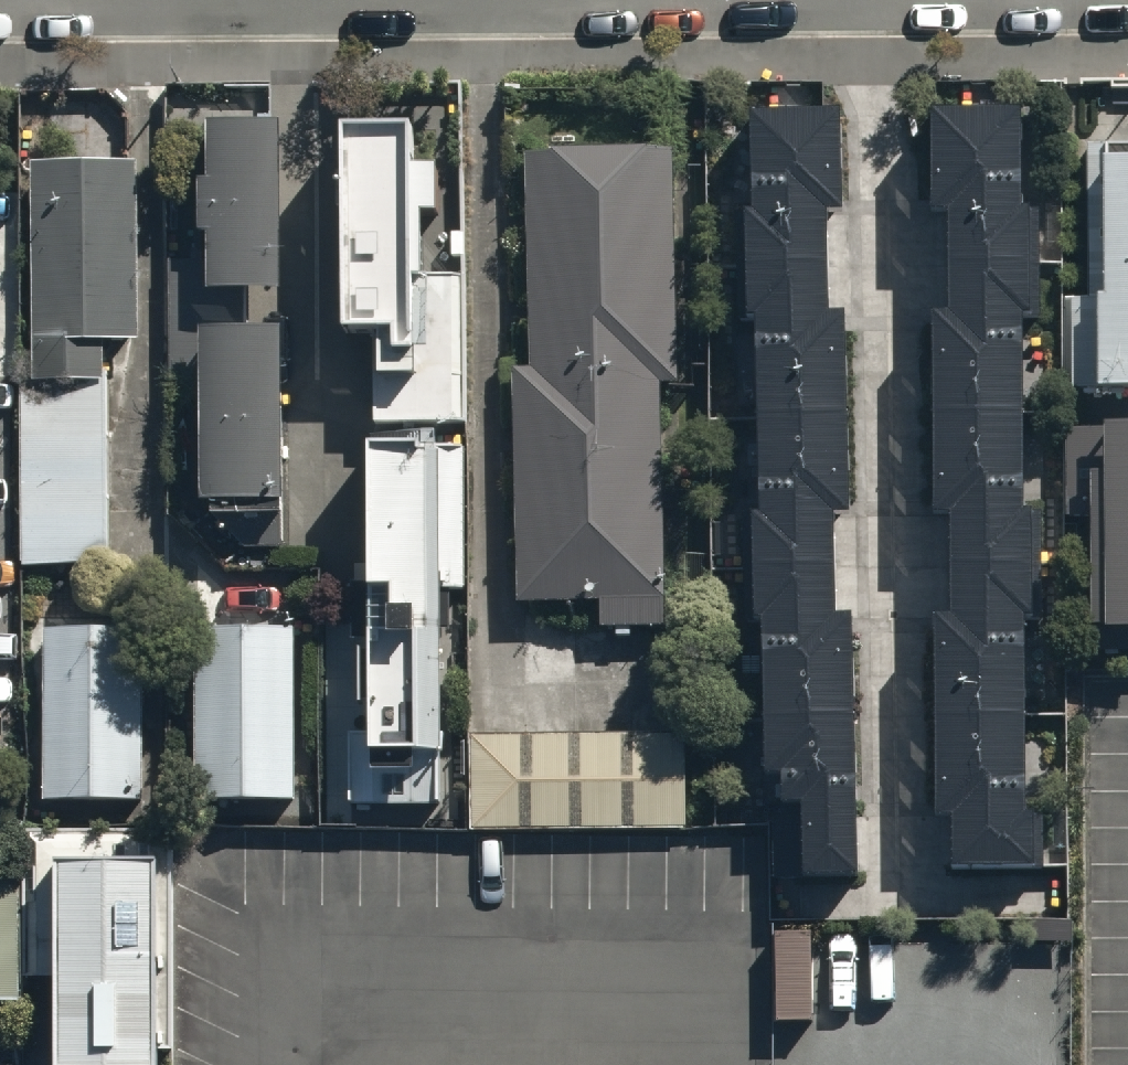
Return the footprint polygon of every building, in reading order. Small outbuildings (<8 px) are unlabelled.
[(1034,104),(943,104),(943,204),(957,204),(958,319),(939,319),(940,505),(959,505),(960,624),(942,624),(944,813),(962,813),(962,867),(1042,867),(1040,615),(1053,615),(1052,509),(1039,509),(1038,320),(1051,320),(1050,196),(1034,196),(1034,104)] [(821,870),(867,870),(864,609),(850,609),(848,508),(859,508),(857,308),(840,309),(838,206),(855,206),(854,107),(765,108),(767,202),(752,202),(753,313),(766,313),(768,507),(755,508),(756,621),(770,620),(772,771),(798,771),(798,796),(820,796),(821,870)] [(293,115),(217,116),(220,283),(295,281),(293,115)] [(381,342),(382,423),(468,422),(467,269),(426,270),(424,116),(339,117),(342,343),(381,342)] [(678,144),(535,149),(543,365),(514,366),(523,595),(608,592),(609,621),(678,619),(668,378),(687,377),(678,144)] [(1094,146),(1095,292),(1070,293),(1071,380),(1127,380),(1127,145),(1094,146)] [(142,157),(43,156),(41,379),(113,379),(112,336),(141,337),(142,157)] [(290,325),(214,325),(215,497),(251,546),(290,546),(290,325)] [(114,562),(113,379),(41,379),(24,380),(26,563),(114,562)] [(1068,421),(1070,516),(1100,515),(1103,622),(1127,621),(1127,420),(1068,421)] [(383,737),(362,737),(362,802),(448,802),(446,591),(470,591),(469,444),(381,444),(383,737)] [(301,622),(204,621),(203,794),(300,795),(301,622)] [(150,630),(52,630),(52,794),(149,795),(150,630)] [(688,734),(478,731),(477,817),(687,820),(688,734)] [(34,830),(34,972),(63,972),(63,1064),(180,1064),(180,830),(34,830)]
